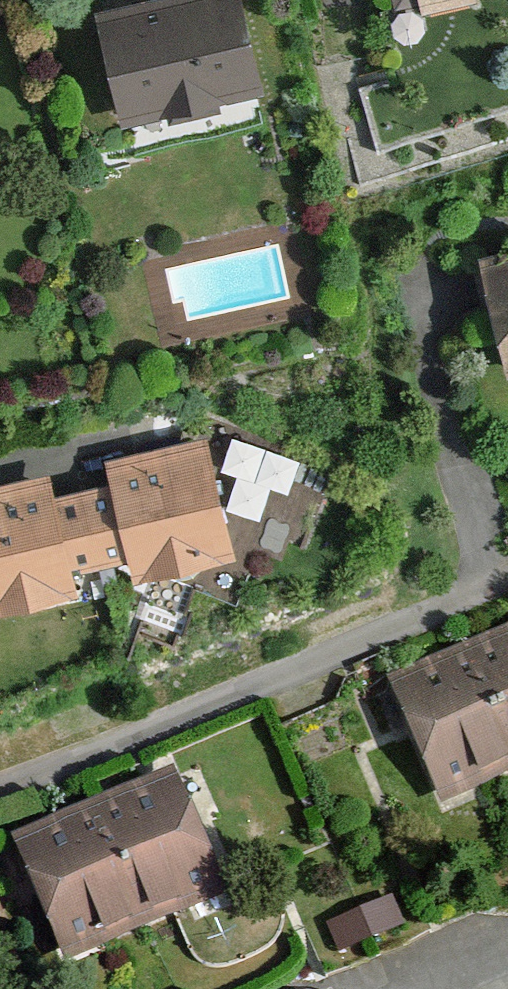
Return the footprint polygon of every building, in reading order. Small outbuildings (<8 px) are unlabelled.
[(114,120),(254,87),(234,0),(91,0),(86,1),(114,120)] [(413,12),(464,0),(410,0),(413,12)] [(468,268),(494,372),(507,369),(507,258),(468,268)] [(102,479),(72,486),(89,559),(120,551),(126,575),(228,550),(201,436),(98,461),(102,479)] [(89,559),(72,486),(44,493),(40,475),(0,484),(0,604),(66,589),(61,566),(89,559)] [(466,644),(507,749),(507,628),(466,644)] [(507,767),(507,749),(466,644),(382,677),(430,798),(507,767)] [(132,918),(216,885),(168,764),(84,797),(132,918)] [(48,951),(132,918),(84,797),(0,831),(48,951)]
